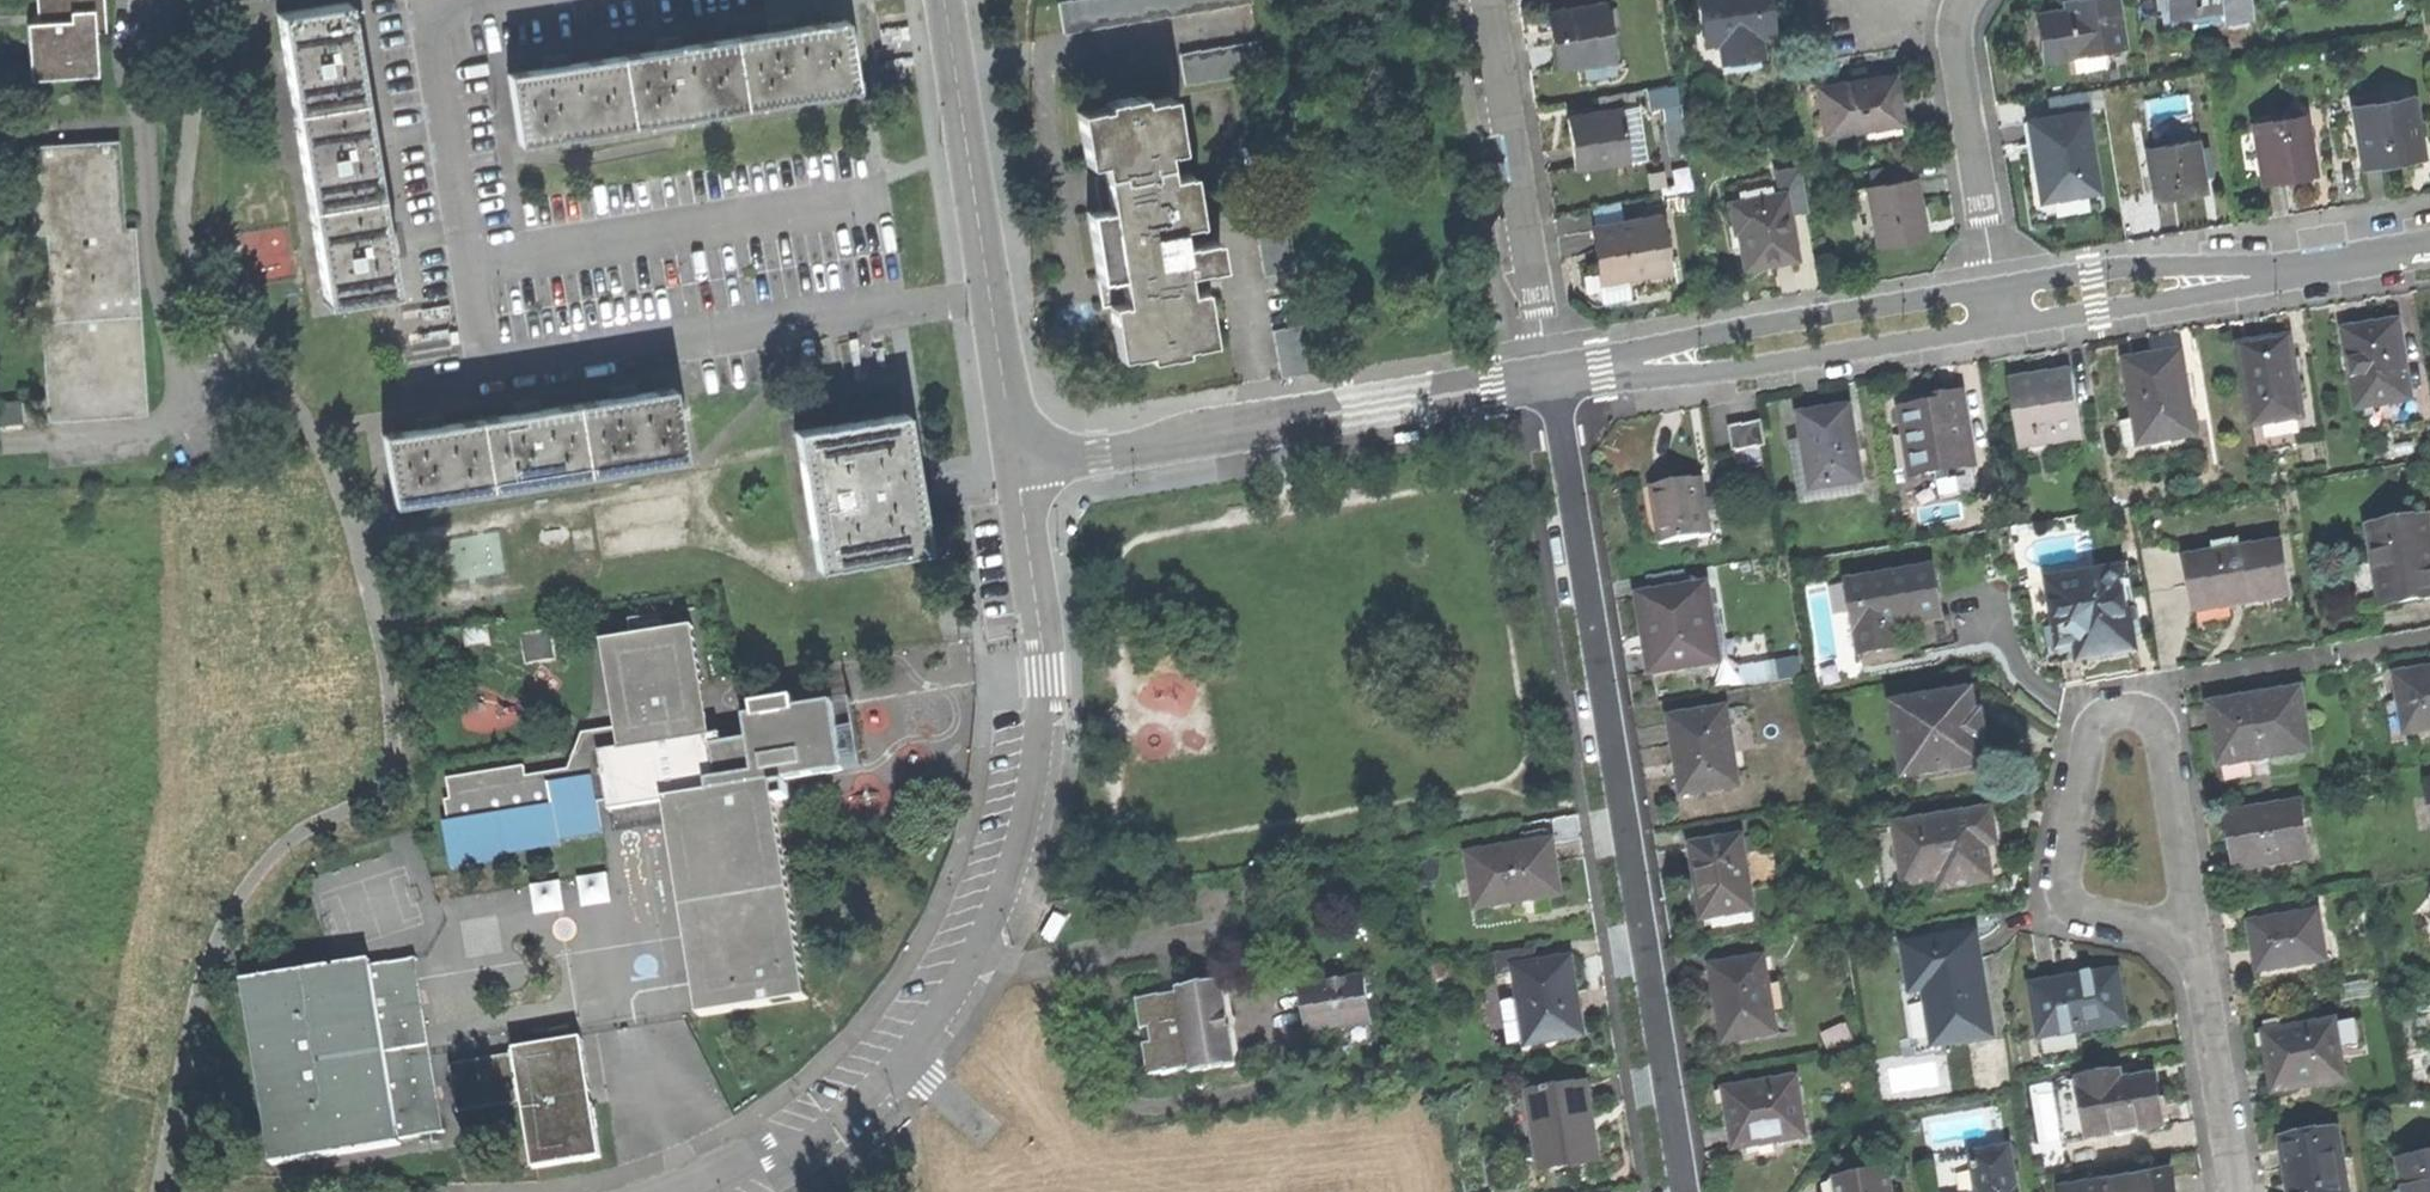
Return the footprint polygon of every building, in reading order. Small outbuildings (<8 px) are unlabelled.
[(98,75),(95,35),(107,32),(105,0),(35,0),(36,19),(37,24),(26,25),(29,81),(98,75)] [(355,96),(349,58),(345,36),(339,0),(270,13),(287,108),(355,96)] [(1608,57),(1599,0),(1597,0),(1542,9),(1547,40),(1551,66),(1608,57)] [(1770,35),(1765,4),(1764,0),(1692,0),(1699,46),(1713,44),(1717,64),(1762,57),(1759,36),(1770,35)] [(2119,49),(2111,0),(2076,0),(2060,3),(2062,11),(2045,14),(2033,16),(2040,62),(2119,49)] [(2244,5),(2243,0),(2219,0),(2221,9),(2244,5)] [(844,16),(787,26),(766,29),(728,36),(739,106),(856,87),(844,16)] [(766,29),(787,26),(785,17),(774,19),(764,21),(766,29)] [(345,36),(349,58),(358,57),(356,46),(354,35),(345,36)] [(728,36),(674,44),(652,48),(615,54),(626,124),(739,106),(728,36)] [(652,48),(674,44),(673,36),(661,38),(651,40),(652,48)] [(1187,80),(1267,73),(1264,42),(1184,50),(1187,80)] [(539,67),(562,63),(561,53),(548,55),(537,57),(539,67)] [(615,54),(562,63),(539,67),(502,73),(514,143),(626,124),(615,54)] [(1860,129),(1898,123),(1895,104),(1891,77),(1812,89),(1820,136),(1860,129)] [(1098,159),(1105,204),(1117,274),(1119,285),(1121,297),(1106,300),(1114,354),(1143,349),(1144,355),(1180,349),(1179,342),(1208,337),(1199,285),(1185,288),(1182,269),(1218,263),(1213,235),(1178,241),(1175,223),(1195,220),(1187,170),(1167,173),(1163,149),(1177,146),(1169,92),(1140,97),(1139,91),(1102,97),(1103,103),(1075,108),(1084,162),(1098,159)] [(373,191),(366,156),(362,134),(355,96),(287,108),(297,165),(304,204),(373,191)] [(2387,164),(2418,159),(2408,100),(2351,110),(2361,168),(2387,164)] [(1633,101),(1620,103),(1628,160),(1641,158),(1633,101)] [(1628,160),(1620,103),(1564,112),(1569,144),(1572,169),(1628,160)] [(2083,111),(2025,121),(2031,156),(2039,202),(2097,191),(2083,111)] [(2288,179),(2315,175),(2305,118),(2247,128),(2256,185),(2288,179)] [(1900,136),(1898,123),(1860,129),(1862,142),(1900,136)] [(2138,146),(2195,136),(2193,126),(2136,135),(2138,146)] [(362,134),(366,156),(375,154),(373,143),(371,133),(362,134)] [(2204,193),(2195,136),(2138,146),(2147,202),(2178,197),(2204,193)] [(47,322),(54,422),(156,415),(138,227),(128,227),(119,142),(32,147),(40,235),(50,234),(57,321),(47,322)] [(1872,247),(1926,237),(1920,204),(1915,175),(1861,184),(1872,247)] [(1767,265),(1799,260),(1786,187),(1724,198),(1729,230),(1733,230),(1740,270),(1767,265)] [(389,287),(383,252),(379,229),(373,191),(304,204),(321,299),(389,287)] [(1096,277),(1117,274),(1105,204),(1084,207),(1096,277)] [(1595,283),(1664,272),(1656,217),(1587,227),(1591,257),(1595,283)] [(284,226),(249,232),(256,280),(292,274),(284,226)] [(379,229),(383,252),(392,250),(390,240),(388,228),(379,229)] [(2356,408),(2411,400),(2399,322),(2368,326),(2345,330),(2356,408)] [(2253,425),(2303,417),(2290,336),(2263,340),(2240,344),(2253,425)] [(2126,361),(2135,417),(2140,443),(2193,434),(2179,352),(2149,357),(2126,361)] [(2060,439),(2082,436),(2071,368),(2045,373),(2045,378),(2036,380),(2011,384),(2019,439),(2059,433),(2060,439)] [(613,396),(636,393),(635,383),(621,385),(612,386),(613,396)] [(673,387),(636,393),(613,396),(576,402),(587,472),(684,457),(673,387)] [(1912,474),(1974,464),(1962,393),(1933,397),(1920,399),(1921,405),(1901,408),(1912,474)] [(517,411),(539,408),(537,398),(526,400),(515,402),(517,411)] [(31,402),(0,403),(0,422),(32,420),(31,402)] [(576,402),(539,408),(517,411),(480,417),(491,486),(587,472),(576,402)] [(1814,485),(1863,478),(1851,405),(1823,409),(1800,413),(1805,441),(1807,441),(1814,485)] [(817,563),(930,545),(921,490),(926,489),(932,482),(932,470),(927,462),(917,460),(907,408),(794,427),(817,563)] [(420,426),(443,422),(442,413),(429,415),(419,417),(420,426)] [(480,417),(443,422),(420,426),(383,432),(393,501),(491,486),(480,417)] [(2125,445),(2140,443),(2135,417),(2121,420),(2125,445)] [(1731,449),(1764,443),(1760,418),(1727,424),(1731,449)] [(1458,426),(1457,421),(1432,425),(1433,435),(1452,432),(1459,431),(1458,426)] [(1709,533),(1700,475),(1672,480),(1649,483),(1658,540),(1709,533)] [(2429,594),(2429,525),(2429,517),(2369,526),(2381,602),(2420,596),(2429,594)] [(2231,605),(2288,596),(2280,542),(2185,556),(2193,610),(2231,605)] [(2049,577),(2057,629),(2075,627),(2077,643),(2080,658),(2108,654),(2135,650),(2123,566),(2049,577)] [(1859,653),(1885,649),(1882,626),(1929,619),(1942,617),(1934,567),(1848,580),(1859,653)] [(1717,660),(1705,582),(1637,592),(1644,636),(1649,635),(1650,644),(1654,670),(1717,660)] [(605,638),(618,724),(621,746),(599,750),(608,807),(665,798),(692,971),(694,984),(698,1012),(809,995),(793,893),(775,780),(848,771),(839,705),(800,711),(798,700),(755,707),(758,717),(749,719),(751,730),(712,736),(709,720),(695,624),(605,638)] [(2059,646),(2077,643),(2075,627),(2057,629),(2059,646)] [(2429,667),(2429,659),(2419,660),(2420,669),(2429,667)] [(2396,681),(2398,696),(2403,695),(2408,730),(2429,727),(2429,667),(2420,669),(2395,672),(2396,681)] [(2408,730),(2403,695),(2398,696),(2396,681),(2390,682),(2391,691),(2383,692),(2390,740),(2429,735),(2429,727),(2408,730)] [(1904,774),(1982,762),(1979,739),(1984,738),(1983,728),(1980,713),(1975,714),(1971,691),(1893,703),(1904,774)] [(2219,764),(2306,752),(2298,692),(2211,704),(2215,733),(2219,764)] [(858,703),(839,705),(848,771),(867,768),(863,740),(858,703)] [(871,774),(889,772),(881,704),(863,706),(871,774)] [(1737,784),(1725,706),(1668,714),(1675,756),(1680,792),(1737,784)] [(563,790),(542,795),(546,821),(547,828),(552,861),(594,855),(591,823),(603,821),(601,809),(592,751),(599,750),(621,746),(618,724),(582,731),(563,790)] [(608,807),(599,750),(592,751),(601,809),(608,807)] [(442,837),(546,821),(542,795),(520,798),(519,788),(441,800),(444,819),(439,820),(442,837)] [(2298,802),(2249,809),(2250,818),(2228,821),(2231,841),(2235,866),(2306,856),(2298,802)] [(1985,841),(1994,840),(1989,809),(1943,817),(1918,820),(1894,824),(1903,882),(1934,877),(1943,876),(1943,872),(1958,869),(1959,873),(1989,868),(1985,841)] [(1918,820),(1943,817),(1942,810),(1917,814),(1918,820)] [(547,828),(546,821),(442,837),(443,844),(547,828)] [(1520,898),(1534,896),(1558,891),(1552,861),(1546,825),(1519,830),(1520,837),(1489,842),(1490,848),(1467,853),(1476,906),(1520,898)] [(552,861),(547,828),(443,844),(437,845),(443,885),(500,877),(553,869),(552,861)] [(1752,908),(1741,835),(1690,842),(1697,882),(1703,881),(1705,895),(1708,915),(1752,908)] [(1996,854),(1994,840),(1985,841),(1989,868),(1959,873),(1958,869),(1943,872),(1943,876),(1934,877),(1936,894),(1971,889),(1970,887),(2000,882),(1996,854)] [(585,877),(588,905),(617,902),(613,874),(585,877)] [(560,882),(537,886),(542,914),(566,910),(560,882)] [(1536,909),(1534,896),(1520,898),(1523,912),(1536,909)] [(2317,910),(2248,921),(2251,945),(2255,969),(2324,959),(2317,910)] [(1933,1041),(1990,1032),(1976,944),(1974,930),(1903,941),(1911,987),(1924,985),(1933,1041)] [(1495,973),(1517,969),(1516,964),(1536,960),(1533,944),(1491,951),(1495,973)] [(1775,1031),(1762,954),(1710,962),(1717,1006),(1723,1040),(1775,1031)] [(1517,969),(1518,978),(1530,1041),(1581,1032),(1575,997),(1567,955),(1536,960),(1516,964),(1517,969)] [(418,960),(374,968),(388,1053),(432,1046),(418,960)] [(373,964),(248,984),(278,1165),(403,1144),(402,1140),(388,1053),(374,968),(373,964)] [(2041,1035),(2126,1021),(2121,991),(2118,969),(2079,975),(2080,979),(2033,987),(2041,1035)] [(1308,1033),(1374,1022),(1367,975),(1300,985),(1308,1033)] [(1512,1044),(1530,1041),(1518,978),(1513,978),(1517,997),(1509,1025),(1512,1044)] [(1193,1073),(1236,1066),(1222,980),(1186,986),(1161,990),(1162,994),(1138,997),(1150,1075),(1193,1068),(1193,1073)] [(2300,1084),(2343,1077),(2334,1020),(2262,1031),(2267,1063),(2271,1091),(2300,1087),(2300,1084)] [(585,1041),(518,1052),(526,1103),(536,1169),(604,1158),(594,1096),(585,1041)] [(446,1132),(432,1046),(388,1053),(402,1140),(446,1132)] [(460,1114),(526,1103),(518,1052),(484,1057),(452,1062),(460,1114)] [(2078,1075),(2079,1082),(2087,1135),(2162,1123),(2159,1101),(2154,1072),(2107,1079),(2106,1071),(2078,1075)] [(1796,1077),(1724,1087),(1728,1117),(1733,1147),(1805,1136),(1796,1077)] [(1540,1166),(1597,1156),(1590,1118),(1584,1081),(1527,1091),(1540,1166)] [(2087,1135),(2079,1082),(2053,1086),(2061,1139),(2087,1135)] [(2336,1129),(2280,1139),(2288,1187),(2289,1191),(2346,1191),(2336,1129)] [(2014,1189),(2008,1147),(1972,1152),(1978,1191),(1995,1191),(2014,1189)] [(2397,1158),(2403,1191),(2429,1191),(2429,1152),(2397,1158)] [(1884,1171),(1836,1179),(1839,1191),(1887,1191),(1884,1171)] [(2168,1172),(2063,1188),(2064,1191),(2172,1191),(2168,1172)]
